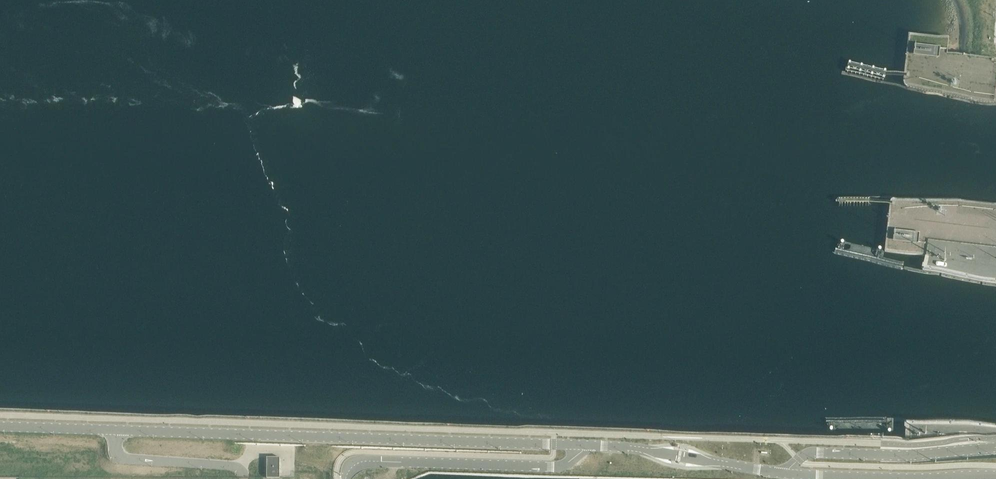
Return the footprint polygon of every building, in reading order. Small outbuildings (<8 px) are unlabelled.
[(913,54),(913,55),(939,57),(940,49),(940,47),(940,46),(915,44),(914,54),(913,54)] [(279,457),(266,457),(266,478),(279,478),(279,477),(279,457)]
